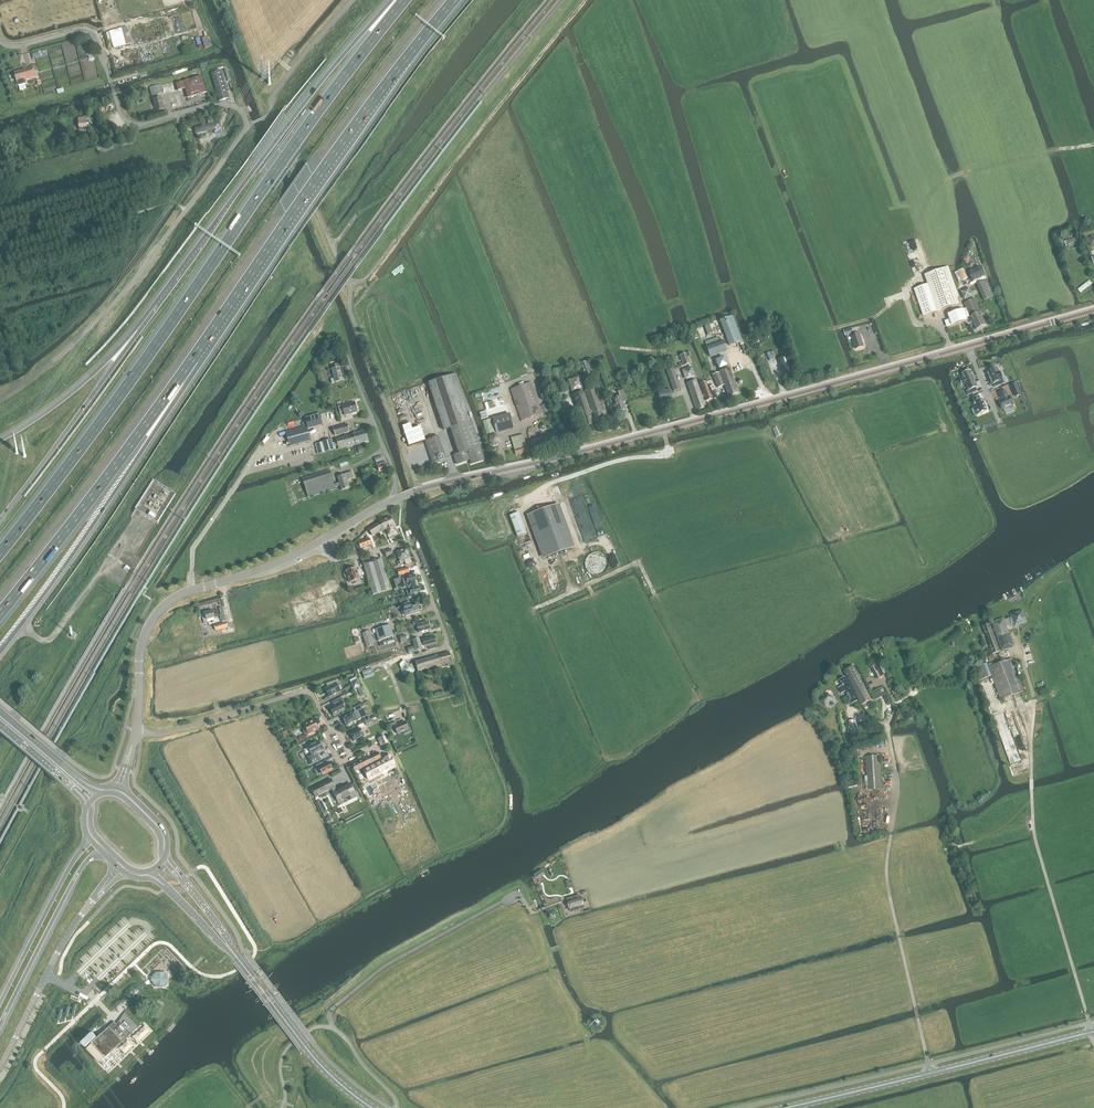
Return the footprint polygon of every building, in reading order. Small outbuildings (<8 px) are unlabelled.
[(122,29),(110,32),(114,48),(132,43),(128,27),(122,29)] [(23,71),(15,73),(17,81),(18,86),(26,84),(25,80),(36,77),(33,67),(22,70),(23,71)] [(211,70),(212,73),(211,74),(220,101),(230,98),(221,71),(219,71),(218,68),(211,70)] [(202,76),(198,78),(177,84),(178,91),(185,88),(186,93),(186,94),(187,95),(188,98),(207,92),(202,76)] [(153,97),(158,96),(157,93),(163,92),(161,85),(150,88),(151,92),(153,97)] [(153,100),(156,111),(164,109),(161,97),(153,100)] [(89,118),(86,118),(79,119),(79,129),(87,128),(86,121),(90,121),(89,118)] [(218,121),(209,124),(211,130),(212,130),(214,130),(215,133),(220,131),(219,128),(221,128),(219,121),(218,121)] [(195,128),(197,135),(212,130),(211,130),(209,124),(208,124),(207,123),(203,124),(203,126),(195,128)] [(105,134),(103,127),(96,128),(98,135),(105,134)] [(215,133),(212,134),(215,142),(224,140),(222,131),(220,131),(215,133)] [(203,136),(205,145),(215,142),(212,134),(210,134),(209,133),(206,134),(206,135),(203,136)] [(1078,244),(1076,238),(1067,240),(1069,247),(1078,244)] [(949,267),(925,276),(928,285),(937,311),(959,304),(956,297),(959,297),(949,267)] [(981,267),(969,272),(973,281),(986,276),(981,267)] [(967,278),(963,269),(958,272),(955,273),(959,282),(962,281),(967,278)] [(984,301),(995,296),(987,280),(977,284),(984,301)] [(1080,293),(1092,284),(1090,281),(1078,290),(1080,293)] [(937,311),(928,285),(916,289),(925,315),(931,313),(937,311)] [(975,299),(964,303),(970,316),(976,329),(986,325),(981,312),(975,299)] [(964,309),(948,314),(950,320),(952,325),(967,320),(964,309)] [(733,316),(720,321),(729,346),(742,341),(733,316)] [(856,349),(864,346),(859,333),(852,336),(856,349)] [(781,338),(777,340),(782,352),(786,350),(781,338)] [(711,357),(727,350),(723,340),(706,346),(711,357)] [(684,365),(690,363),(686,353),(680,355),(684,365)] [(787,356),(779,359),(784,375),(792,372),(787,356)] [(719,369),(728,365),(724,357),(716,360),(719,369)] [(587,361),(580,364),(584,375),(587,382),(594,380),(593,377),(587,361)] [(989,372),(987,373),(992,384),(993,384),(995,387),(1005,383),(1003,378),(1000,372),(998,367),(995,368),(994,365),(988,368),(989,372)] [(331,379),(332,383),(344,380),(340,366),(332,369),(334,378),(331,379)] [(667,370),(674,391),(681,388),(673,368),(667,370)] [(737,382),(735,383),(730,368),(720,372),(712,375),(718,388),(725,385),(728,396),(739,392),(736,384),(737,383),(737,384),(738,385),(739,385),(741,385),(742,384),(742,383),(743,382),(743,381),(742,381),(742,380),(741,379),(740,379),(739,379),(738,380),(737,381),(737,382)] [(555,373),(554,370),(548,372),(548,373),(550,380),(558,377),(559,372),(558,372),(558,371),(556,372),(556,373),(555,373)] [(964,379),(961,381),(963,385),(966,383),(969,390),(967,391),(968,395),(978,391),(977,387),(970,371),(962,374),(964,379)] [(444,430),(450,428),(459,453),(453,455),(456,464),(470,460),(471,464),(485,459),(472,421),(470,421),(455,375),(428,383),(444,430)] [(571,392),(582,388),(579,377),(568,381),(571,392)] [(700,383),(704,395),(702,395),(697,380),(687,383),(697,411),(707,407),(704,400),(703,400),(702,397),(705,396),(706,401),(712,399),(706,381),(700,383)] [(531,382),(510,389),(521,421),(548,411),(546,404),(540,406),(531,382)] [(1016,383),(1011,385),(1016,396),(1020,394),(1016,383)] [(583,427),(594,424),(591,413),(592,412),(594,418),(603,415),(602,412),(605,411),(604,405),(600,406),(594,388),(585,391),(592,410),(590,410),(584,392),(573,395),(583,427)] [(661,402),(672,399),(670,390),(666,391),(658,393),(661,402)] [(1003,399),(999,401),(1003,409),(1004,409),(1005,412),(1014,408),(1013,405),(1014,404),(1011,396),(1009,397),(1006,390),(1000,393),(1002,398),(1003,398),(1003,399)] [(976,401),(973,402),(978,415),(987,411),(985,407),(986,406),(985,403),(984,403),(982,399),(981,399),(979,395),(974,397),(976,401)] [(620,396),(613,399),(615,405),(614,406),(616,412),(625,410),(620,396)] [(674,404),(672,399),(661,402),(662,407),(674,404)] [(340,413),(344,412),(345,415),(358,412),(357,410),(358,409),(357,407),(356,407),(355,402),(342,406),(338,407),(340,413)] [(509,414),(483,421),(487,435),(496,433),(496,434),(513,429),(513,428),(509,414)] [(348,424),(333,428),(335,435),(350,431),(348,424)] [(308,431),(307,426),(286,432),(290,446),(311,441),(308,431)] [(365,430),(336,438),(337,442),(338,446),(339,449),(368,441),(365,430)] [(490,436),(489,442),(493,446),(499,444),(501,438),(496,434),(490,436)] [(515,454),(529,451),(528,445),(526,446),(523,435),(511,438),(515,454)] [(432,463),(445,458),(438,437),(425,441),(432,463)] [(323,442),(317,443),(320,454),(326,453),(334,450),(335,450),(334,447),(333,443),(332,439),(323,442)] [(380,472),(388,469),(386,461),(377,464),(380,472)] [(342,490),(350,487),(347,479),(354,477),(352,472),(337,476),(339,483),(335,484),(330,470),(302,479),(308,498),(336,489),(335,487),(340,486),(342,490)] [(554,506),(532,514),(547,557),(570,548),(554,506)] [(527,534),(519,514),(510,517),(518,538),(527,534)] [(372,536),(381,530),(382,530),(383,530),(384,530),(385,529),(389,539),(399,534),(391,517),(380,522),(368,529),(372,536)] [(369,539),(359,542),(361,549),(371,545),(369,539)] [(405,563),(406,565),(408,565),(410,564),(409,561),(411,560),(407,548),(402,550),(401,550),(401,551),(405,561),(405,563)] [(428,565),(422,549),(418,550),(424,566),(428,565)] [(398,565),(402,564),(405,563),(405,561),(401,551),(396,552),(400,561),(397,562),(398,565)] [(373,595),(392,590),(382,560),(364,565),(373,595)] [(408,567),(397,571),(399,576),(409,573),(408,567)] [(360,579),(359,577),(363,576),(361,569),(357,570),(357,568),(346,571),(350,582),(353,581),(354,584),(358,583),(357,580),(360,579)] [(415,575),(405,578),(407,584),(409,583),(411,589),(406,590),(409,598),(419,595),(418,593),(420,592),(419,587),(418,587),(416,581),(417,581),(415,575)] [(399,577),(391,579),(394,587),(394,589),(399,588),(397,582),(400,581),(399,577)] [(403,609),(406,616),(411,615),(420,612),(420,611),(421,610),(421,609),(422,608),(421,606),(419,606),(418,606),(418,605),(411,607),(410,604),(403,606),(404,608),(403,609)] [(215,617),(220,616),(218,609),(204,613),(205,617),(202,618),(204,623),(207,623),(206,620),(215,618),(215,617)] [(1005,620),(1004,619),(992,623),(999,642),(1002,651),(1014,647),(1011,637),(1007,626),(1015,623),(1016,626),(1027,622),(1023,611),(1012,615),(1013,617),(1005,620)] [(420,633),(431,629),(428,622),(420,624),(419,621),(413,623),(414,626),(417,625),(420,633)] [(216,631),(228,627),(226,622),(214,625),(216,631)] [(993,654),(999,652),(989,624),(983,626),(993,654)] [(385,626),(375,630),(379,640),(393,636),(392,632),(388,634),(385,626)] [(367,647),(375,645),(370,630),(363,633),(367,647)] [(420,640),(422,648),(423,648),(425,647),(437,644),(435,636),(423,639),(420,640)] [(413,640),(416,650),(422,648),(420,640),(420,638),(413,640)] [(415,662),(418,672),(447,663),(448,666),(453,664),(449,652),(415,662)] [(1000,700),(1024,691),(1024,690),(1023,687),(1012,659),(989,667),(992,676),(1000,700)] [(415,671),(413,664),(406,663),(404,660),(399,665),(401,667),(401,668),(404,675),(410,676),(415,671)] [(885,676),(879,663),(871,667),(877,680),(885,676)] [(864,686),(854,666),(845,671),(855,691),(864,686)] [(852,704),(858,701),(845,677),(840,680),(843,686),(839,688),(841,693),(846,691),(852,704)] [(357,680),(351,683),(354,689),(360,686),(357,680)] [(327,684),(328,688),(325,689),(329,697),(340,691),(338,687),(341,686),(338,681),(327,684)] [(855,691),(862,705),(871,700),(864,686),(855,691)] [(882,693),(880,690),(871,695),(873,698),(882,693)] [(820,700),(826,706),(833,698),(827,693),(820,700)] [(341,697),(334,701),(334,702),(335,704),(334,704),(334,706),(330,708),(334,716),(344,711),(346,710),(344,706),(343,705),(345,704),(341,697)] [(358,720),(356,716),(360,714),(358,711),(362,709),(361,705),(353,708),(355,712),(354,712),(342,718),(346,726),(358,720)] [(851,736),(859,734),(856,719),(848,721),(851,736)] [(314,721),(305,725),(309,734),(318,729),(314,721)] [(396,722),(390,725),(391,728),(394,727),(398,734),(403,732),(404,735),(412,731),(410,726),(408,727),(405,722),(397,725),(396,722)] [(360,729),(350,734),(354,741),(364,736),(360,729)] [(389,746),(384,736),(378,739),(383,749),(389,746)] [(315,763),(320,760),(316,753),(322,750),(318,741),(313,744),(307,747),(310,753),(306,755),(310,764),(315,763)] [(375,765),(364,771),(368,779),(396,765),(391,755),(386,757),(384,759),(384,760),(377,764),(376,762),(382,759),(379,753),(369,758),(369,757),(352,766),(356,772),(374,763),(375,765)] [(881,772),(880,756),(866,757),(867,773),(881,772)] [(851,761),(855,774),(859,773),(855,760),(851,761)] [(329,763),(324,765),(322,762),(316,765),(318,769),(319,768),(323,775),(333,770),(329,763)] [(867,773),(868,790),(882,789),(881,772),(867,773)] [(351,797),(356,795),(350,784),(336,791),(334,787),(335,787),(331,779),(312,789),(316,797),(332,788),(334,792),(339,803),(344,801),(344,800),(350,796),(351,797)] [(541,869),(533,875),(535,878),(543,872),(541,869)] [(568,901),(567,902),(569,909),(570,909),(571,912),(580,909),(579,907),(584,905),(582,898),(581,898),(580,895),(567,899),(568,901)] [(153,969),(152,969),(152,980),(153,980),(153,981),(163,981),(163,980),(164,980),(164,969),(163,969),(153,969)] [(91,1044),(87,1049),(104,1066),(114,1056),(111,1053),(145,1021),(130,1006),(126,1011),(117,1024),(116,1023),(114,1022),(95,1040),(94,1040),(98,1036),(94,1032),(87,1039),(83,1043),(87,1047),(90,1044),(91,1044)] [(601,1023),(597,1019),(593,1023),(597,1027),(601,1023)]
